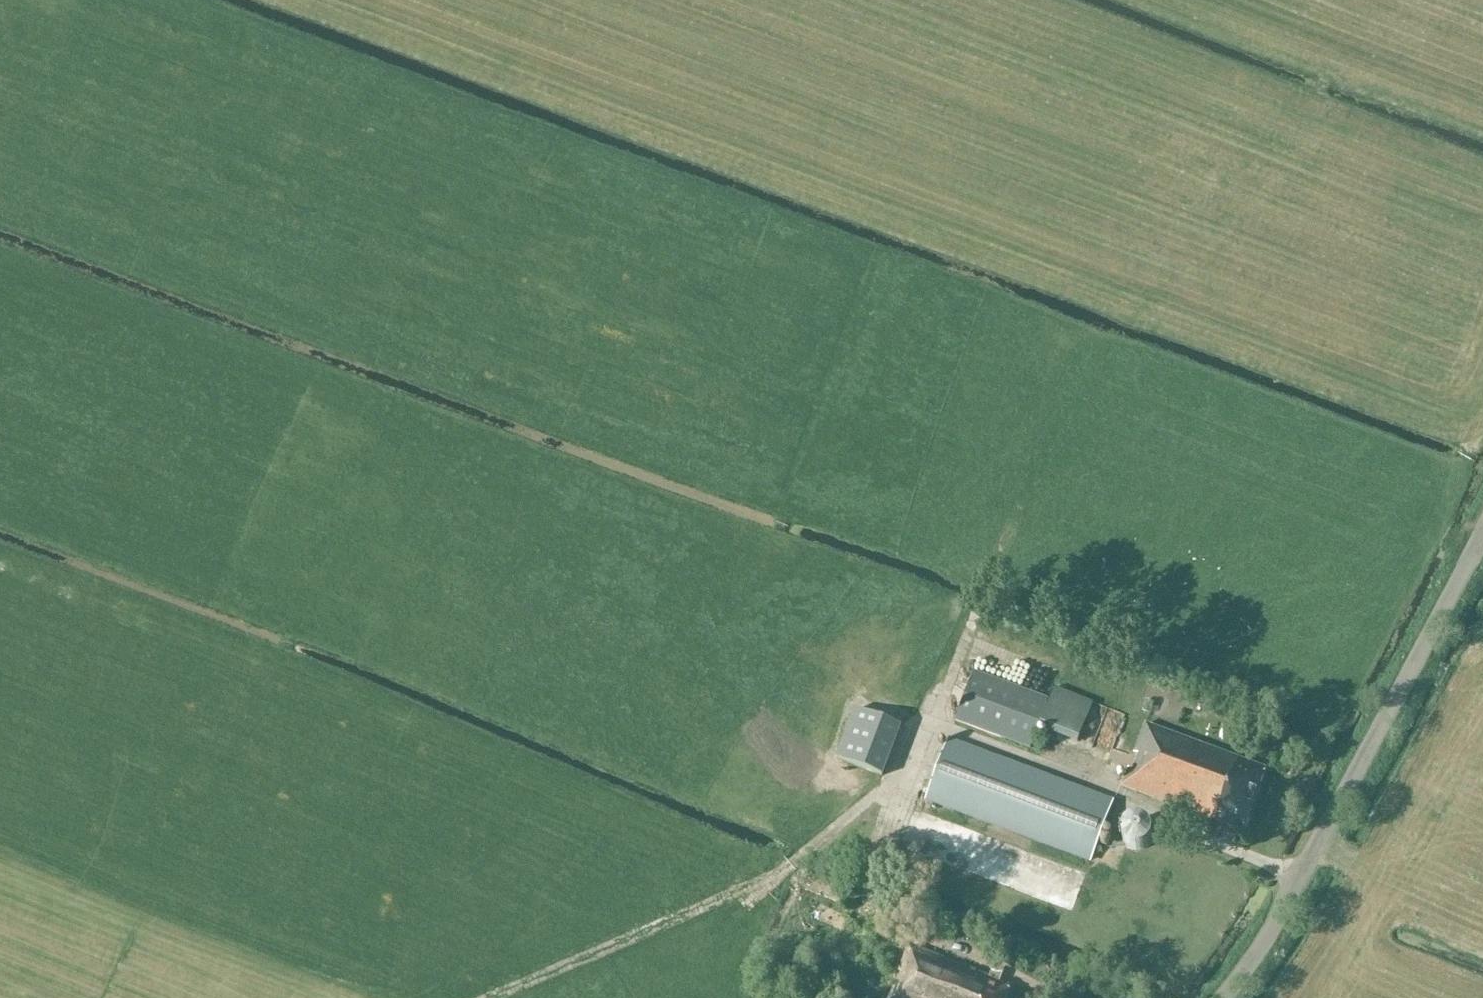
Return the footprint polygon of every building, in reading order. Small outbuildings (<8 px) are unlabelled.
[(956,721),(1031,750),(1040,729),(1078,744),(1094,703),(1056,688),(1051,702),(975,673),(956,721)] [(838,760),(883,777),(902,727),(856,710),(838,760)] [(1123,787),(1244,833),(1268,770),(1147,725),(1135,755),(1140,756),(1134,772),(1129,770),(1123,787)] [(1114,801),(949,739),(926,802),(1091,863),(1114,801)] [(925,916),(901,906),(894,924),(918,933),(925,916)] [(1012,985),(909,946),(899,972),(902,973),(897,986),(894,985),(889,997),(1008,997),(1012,985)] [(772,978),(767,990),(776,994),(779,988),(790,993),(792,987),(772,978)]
